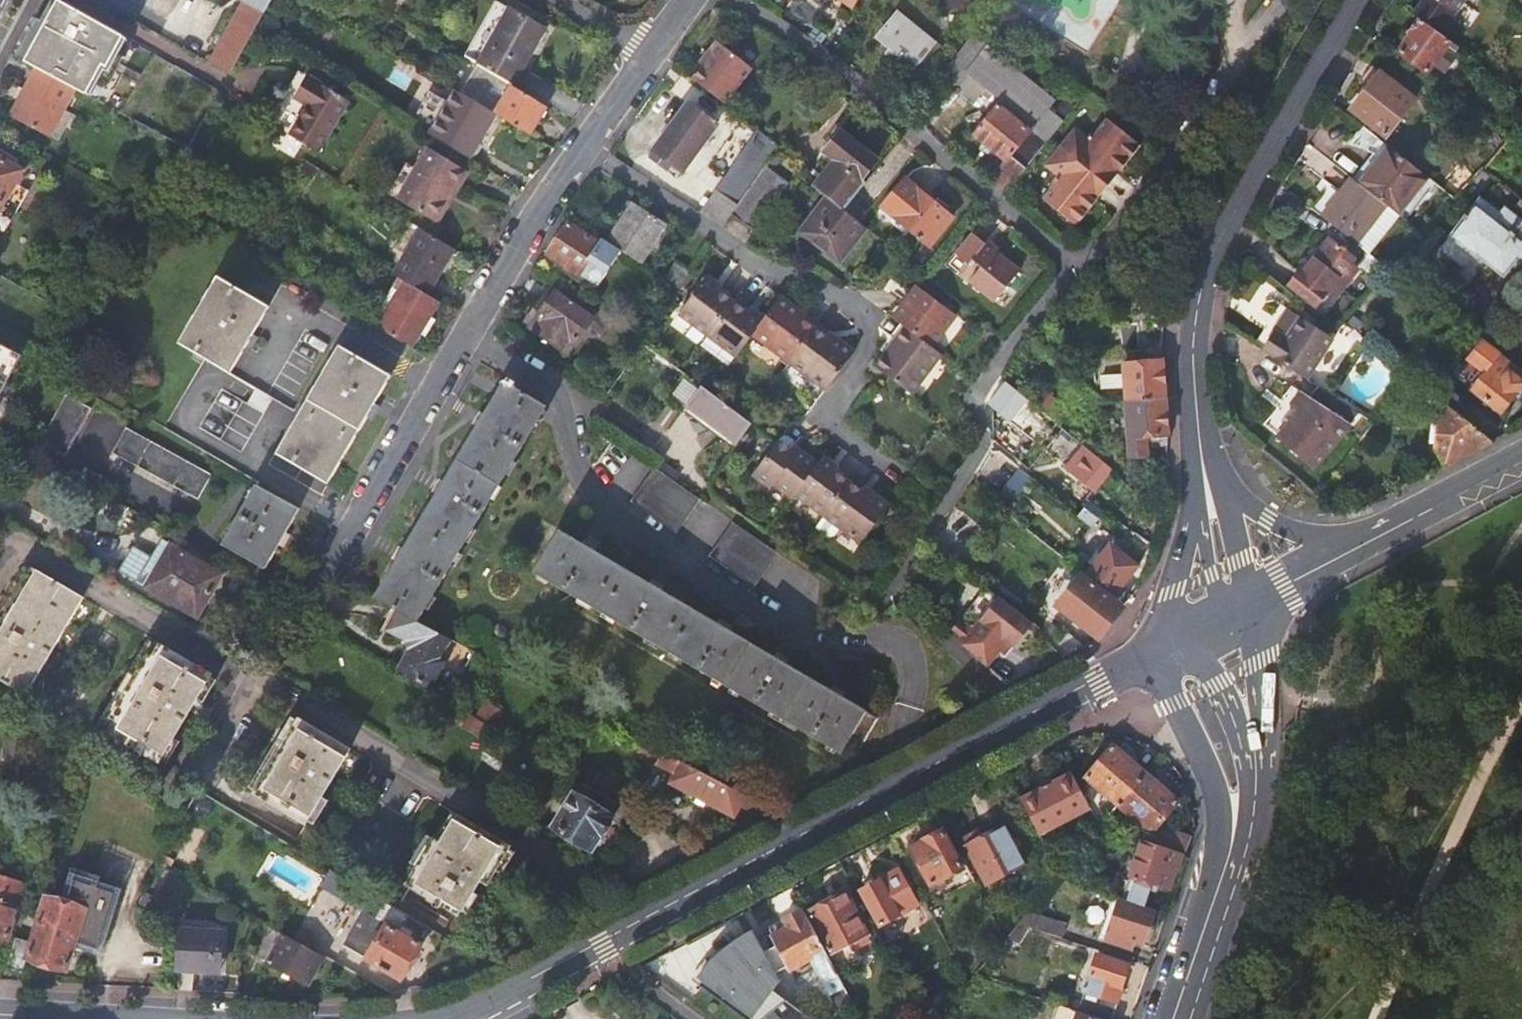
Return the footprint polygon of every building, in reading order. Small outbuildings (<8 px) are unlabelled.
[(210,61),(231,72),(256,27),(271,0),(245,0),(210,61)] [(497,0),(496,0),(465,56),(514,83),(545,28),(497,0)] [(1461,19),(1466,11),(1461,7),(1466,0),(1434,0),(1461,19)] [(926,76),(946,52),(898,13),(879,36),(890,46),(903,56),(926,76)] [(1452,42),(1422,20),(1411,34),(1413,37),(1400,54),(1428,74),(1439,60),(1447,66),(1456,54),(1448,47),(1452,42)] [(991,184),(1006,195),(1036,158),(1020,146),(1033,130),(1040,132),(1051,140),(1064,123),(1049,112),(1055,103),(974,36),(942,76),(961,92),(959,96),(973,107),(982,95),(990,101),(994,97),(997,100),(990,109),(994,112),(975,136),(1007,162),(995,175),(991,184)] [(704,66),(693,79),(724,103),(752,68),(717,41),(706,54),(710,58),(704,66)] [(116,86),(136,96),(159,55),(139,44),(116,86)] [(903,56),(890,46),(886,52),(898,62),(903,56)] [(706,54),(699,63),(704,66),(710,58),(706,54)] [(530,134),(547,105),(511,83),(478,64),(461,92),(494,112),(505,119),(530,134)] [(76,89),(38,70),(11,117),(50,138),(76,89)] [(194,74),(183,96),(210,110),(214,102),(221,89),(194,74)] [(308,74),(296,96),(309,105),(292,134),(320,151),(350,100),(308,74)] [(1353,111),(1388,138),(1416,101),(1382,74),(1353,111)] [(494,112),(457,90),(431,133),(474,159),(487,137),(492,140),(505,119),(494,112)] [(717,123),(689,103),(655,151),(683,171),(717,123)] [(1107,133),(1113,125),(1108,121),(1098,135),(1107,133)] [(1089,140),(1126,165),(1141,148),(1113,125),(1107,133),(1098,135),(1092,136),(1089,140)] [(1020,146),(1036,158),(1051,140),(1040,132),(1033,130),(1020,146)] [(1076,227),(1099,199),(1094,195),(1112,172),(1118,176),(1126,165),(1089,140),(1076,130),(1045,167),(1058,179),(1052,185),(1054,189),(1055,197),(1049,205),(1076,227)] [(739,207),(763,171),(774,154),(779,146),(760,131),(718,193),(739,207)] [(858,194),(868,181),(863,179),(878,159),(842,131),(826,151),(832,156),(825,167),(827,169),(815,186),(829,197),(845,210),(858,194)] [(1388,207),(1407,222),(1437,184),(1370,131),(1356,147),(1369,152),(1382,161),(1362,187),(1388,207)] [(190,147),(173,138),(171,143),(186,152),(188,150),(190,147)] [(454,182),(459,185),(463,188),(473,172),(430,147),(417,168),(399,198),(433,218),(454,182)] [(799,174),(774,154),(763,171),(739,207),(734,215),(756,231),(799,174)] [(3,204),(17,212),(29,190),(16,182),(23,169),(0,156),(0,203),(3,204)] [(389,192),(399,198),(417,168),(407,161),(389,192)] [(1094,195),(1099,199),(1118,176),(1112,172),(1094,195)] [(907,180),(884,209),(931,245),(945,229),(954,217),(907,180)] [(1362,187),(1354,181),(1323,219),(1356,246),(1388,207),(1362,187)] [(454,182),(433,218),(437,221),(459,185),(454,182)] [(1055,197),(1054,189),(1044,200),(1049,205),(1055,197)] [(739,207),(718,193),(703,215),(725,228),(729,222),(734,215),(739,207)] [(845,210),(861,222),(874,206),(858,194),(845,210)] [(845,210),(829,197),(803,229),(841,259),(867,227),(861,222),(845,210)] [(1464,220),(1453,235),(1451,234),(1440,249),(1465,268),(1476,254),(1478,256),(1479,254),(1506,275),(1519,258),(1521,260),(1521,222),(1505,209),(1501,215),(1481,199),(1468,215),(1466,214),(1462,218),(1464,220)] [(620,229),(610,244),(621,251),(640,262),(664,225),(639,209),(624,231),(620,229)] [(931,245),(884,209),(880,213),(927,250),(937,249),(931,245)] [(610,244),(603,239),(601,243),(569,223),(548,255),(581,276),(590,261),(607,272),(621,251),(610,244)] [(422,229),(395,274),(399,276),(400,277),(401,275),(428,292),(455,249),(422,229)] [(950,233),(945,229),(931,245),(937,249),(950,233)] [(1023,272),(976,234),(959,255),(971,265),(975,261),(984,268),(973,281),(999,302),(1023,272)] [(1355,255),(1347,263),(1364,277),(1371,268),(1355,255)] [(666,278),(683,289),(695,272),(677,259),(666,278)] [(1304,272),(1293,285),(1318,306),(1329,293),(1325,289),(1331,281),(1313,266),(1307,274),(1304,272)] [(167,426),(282,494),(300,465),(329,481),(368,416),(374,419),(378,411),(372,408),(392,374),(341,345),(301,412),(233,372),(249,344),(255,347),(258,342),(252,339),(271,305),(220,275),(181,341),(207,356),(167,426)] [(381,326),(413,345),(441,300),(429,292),(428,292),(401,275),(400,277),(395,285),(403,289),(381,326)] [(837,342),(831,337),(819,329),(807,320),(801,315),(804,312),(784,298),(768,319),(759,313),(756,317),(751,313),(736,302),(722,291),(716,287),(720,283),(710,276),(682,314),(711,335),(711,336),(739,357),(755,336),(758,332),(777,345),(774,350),(793,363),(831,390),(859,352),(839,338),(837,342)] [(1360,292),(1342,277),(1331,290),(1349,305),(1360,292)] [(601,309),(566,284),(564,287),(562,286),(557,294),(550,289),(527,321),(570,351),(601,309)] [(896,353),(883,371),(913,394),(943,355),(933,348),(958,315),(920,287),(914,295),(917,299),(914,304),(909,301),(897,319),(908,327),(892,350),(896,353)] [(1264,352),(1308,380),(1332,343),(1315,331),(1316,330),(1289,312),(1276,333),(1264,352)] [(758,332),(755,336),(774,350),(777,345),(758,332)] [(1470,333),(1466,337),(1482,350),(1485,345),(1470,333)] [(732,367),(739,357),(711,336),(711,335),(704,346),(732,367)] [(1482,350),(1466,337),(1460,345),(1475,357),(1482,350)] [(22,354),(2,344),(1,346),(0,346),(0,395),(22,354)] [(1128,401),(1167,399),(1164,355),(1142,357),(1142,349),(1125,350),(1126,374),(1127,387),(1128,401)] [(896,353),(892,350),(879,368),(883,371),(896,353)] [(1500,357),(1473,392),(1501,415),(1521,387),(1521,375),(1500,357)] [(1107,388),(1127,387),(1126,374),(1106,375),(1107,388)] [(753,423),(688,375),(669,401),(684,411),(688,406),(739,444),(740,442),(748,431),(753,423)] [(378,594),(421,617),(548,404),(515,384),(517,380),(511,376),(508,380),(506,379),(485,414),(483,412),(477,423),(479,424),(445,481),(442,480),(437,489),(439,491),(405,548),(403,546),(396,557),(398,559),(378,594)] [(1030,401),(1007,382),(989,404),(1011,423),(1030,401)] [(1361,415),(1320,388),(1312,398),(1303,391),(1293,403),(1301,410),(1278,435),(1317,467),(1361,415)] [(1424,420),(1439,400),(1428,391),(1413,410),(1424,420)] [(67,396),(41,442),(65,456),(92,408),(67,396)] [(1148,443),(1169,442),(1169,434),(1167,399),(1128,401),(1131,456),(1148,455),(1148,443)] [(688,406),(684,411),(735,449),(739,444),(688,406)] [(1437,449),(1446,467),(1492,443),(1450,409),(1439,423),(1437,449)] [(213,475),(128,428),(114,453),(199,500),(213,475)] [(1066,432),(1063,429),(1048,448),(1051,451),(1066,432)] [(754,436),(748,431),(740,442),(746,447),(754,436)] [(869,496),(864,492),(852,483),(837,471),(832,468),(835,463),(827,457),(822,465),(801,451),(799,454),(793,450),(781,441),(779,443),(817,471),(845,492),(882,519),(892,506),(873,492),(869,496)] [(864,543),(882,519),(845,492),(817,471),(779,443),(755,475),(774,489),(777,485),(795,499),(799,496),(827,516),(843,528),(864,543)] [(1114,472),(1096,457),(1078,479),(1095,494),(1114,472)] [(703,497),(658,466),(634,501),(679,532),(703,497)] [(258,485),(226,543),(268,567),(281,543),(284,544),(290,534),(287,532),(301,507),(258,485)] [(843,528),(827,516),(818,528),(831,537),(837,536),(843,528)] [(781,553),(735,520),(711,555),(757,586),(781,553)] [(651,580),(650,582),(594,549),(596,547),(590,544),(586,541),(585,543),(561,529),(536,571),(840,752),(844,762),(859,752),(877,719),(864,711),(864,710),(841,696),(842,694),(837,691),(833,688),(831,691),(785,663),(786,661),(780,657),(775,654),(774,656),(727,629),(729,626),(724,623),(719,620),(717,623),(661,589),(662,587),(657,584),(651,580)] [(166,538),(141,582),(200,616),(225,573),(166,538)] [(1109,543),(1084,577),(1112,599),(1137,566),(1109,543)] [(32,568),(0,622),(0,678),(27,694),(84,598),(32,568)] [(1112,599),(1084,577),(1082,575),(1058,607),(1097,638),(1122,607),(1112,599)] [(1014,648),(1034,624),(986,586),(949,633),(987,668),(1001,653),(1009,643),(1014,648)] [(385,624),(390,627),(400,609),(395,607),(385,624)] [(398,668),(425,685),(441,656),(437,653),(447,634),(400,609),(390,627),(408,637),(411,648),(398,668)] [(1066,657),(1084,648),(1068,635),(1054,648),(1066,657)] [(162,761),(214,673),(163,642),(155,655),(150,652),(113,716),(117,718),(110,731),(140,748),(138,752),(143,755),(145,752),(162,761)] [(496,728),(506,711),(487,700),(478,717),(496,728)] [(496,728),(478,717),(474,714),(467,724),(491,738),(497,728),(496,728)] [(254,793),(306,824),(351,749),(299,718),(254,793)] [(775,811),(645,742),(638,755),(676,774),(671,783),(734,816),(740,805),(757,820),(775,811)] [(1119,806),(1146,774),(1114,746),(1088,779),(1119,806)] [(600,777),(595,787),(623,804),(632,790),(598,771),(596,775),(600,777)] [(1146,774),(1119,806),(1149,832),(1146,842),(1183,855),(1188,837),(1158,827),(1178,802),(1146,774)] [(1099,821),(1075,778),(1062,785),(1085,829),(1090,826),(1099,821)] [(622,805),(594,788),(584,783),(576,795),(574,794),(555,826),(592,849),(609,819),(635,834),(644,819),(622,805)] [(433,838),(406,884),(434,901),(432,904),(437,908),(440,904),(457,914),(486,867),(495,872),(510,846),(458,815),(442,843),(433,838)] [(1099,821),(1090,826),(1095,835),(1102,827),(1099,821)] [(1016,848),(1013,842),(1004,826),(982,838),(968,845),(966,847),(987,885),(1025,863),(1016,848)] [(924,842),(912,848),(934,889),(945,883),(943,879),(962,869),(942,831),(923,840),(924,842)] [(965,839),(968,845),(982,838),(978,831),(965,839)] [(1146,842),(1139,840),(1134,854),(1139,855),(1137,860),(1134,860),(1130,869),(1133,871),(1132,875),(1120,875),(1114,890),(1121,896),(1145,906),(1153,884),(1159,885),(1160,884),(1170,888),(1176,870),(1178,870),(1183,855),(1146,842)] [(861,891),(882,927),(920,905),(899,869),(861,891)] [(19,905),(26,882),(0,874),(0,934),(9,937),(15,918),(19,905)] [(68,901),(49,896),(35,941),(31,955),(68,966),(72,964),(79,939),(103,946),(118,888),(75,876),(68,901)] [(845,988),(792,887),(768,900),(780,923),(769,929),(779,947),(782,954),(781,955),(787,967),(789,966),(791,971),(811,959),(830,995),(839,1011),(853,1004),(845,988)] [(1121,896),(1114,893),(1099,936),(1130,950),(1134,939),(1145,943),(1156,910),(1145,906),(1121,896)] [(846,894),(831,901),(810,913),(831,954),(856,941),(867,935),(846,895),(846,894)] [(411,918),(387,903),(377,920),(365,913),(345,944),(369,957),(367,959),(403,979),(423,945),(410,938),(413,933),(405,928),(411,918)] [(1031,928),(1064,939),(1068,926),(1029,912),(1019,924),(1031,928)] [(1031,928),(1019,924),(1008,937),(1019,945),(1031,928)] [(325,957),(270,926),(255,955),(309,985),(325,957)] [(222,931),(178,928),(176,968),(213,970),(214,958),(220,959),(222,931)] [(886,929),(878,933),(885,946),(893,941),(886,929)] [(699,975),(697,976),(752,1016),(771,991),(780,979),(777,974),(765,952),(756,935),(754,931),(752,931),(749,933),(745,935),(741,938),(738,940),(734,942),(730,945),(728,946),(723,950),(717,956),(714,959),(707,966),(705,968),(703,970),(701,973),(699,975)] [(867,935),(856,941),(858,945),(869,940),(867,935)] [(29,957),(33,942),(18,937),(10,966),(24,971),(29,957)] [(1080,1012),(1100,1018),(1113,1018),(1129,967),(1099,956),(1080,1012)] [(750,1018),(792,1018),(781,1005),(771,991),(752,1016),(750,1018)] [(1080,1012),(1058,1005),(1053,1018),(1100,1018),(1080,1012)]
